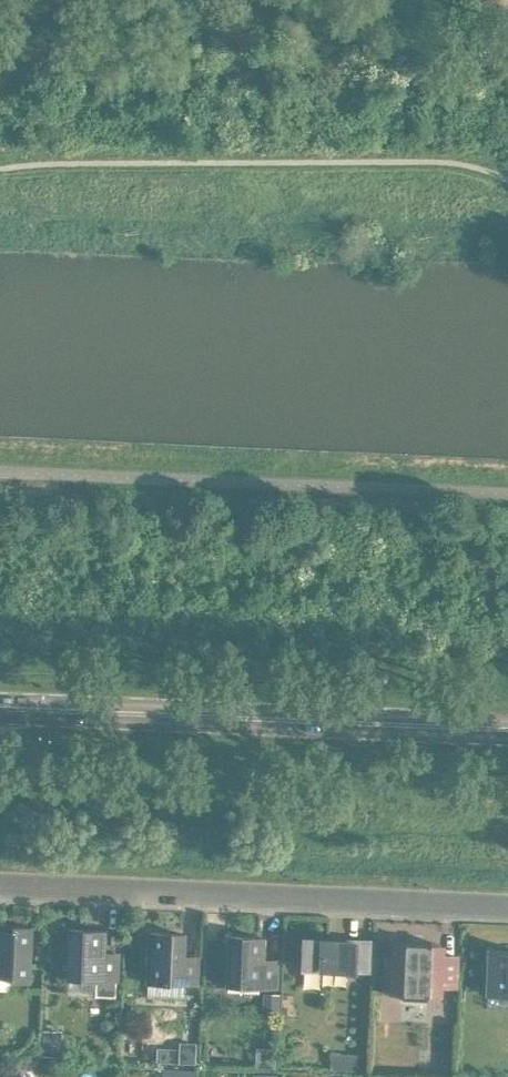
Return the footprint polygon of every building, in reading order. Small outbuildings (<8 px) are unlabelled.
[(29,984),(31,928),(12,927),(12,932),(0,932),(0,978),(10,978),(10,983),(29,984)] [(103,953),(104,931),(69,930),(68,946),(63,946),(62,962),(68,963),(67,980),(117,982),(118,954),(103,953)] [(147,983),(197,985),(198,957),(183,957),(183,934),(149,933),(148,950),(143,950),(142,966),(147,966),(147,983)] [(227,970),(226,987),(276,988),(277,961),(262,960),(263,938),(229,936),(228,953),(222,953),(222,970),(227,970)] [(304,940),(302,968),(367,971),(368,943),(304,940)] [(392,956),(386,956),(385,981),(391,982),(390,994),(402,995),(402,1001),(428,1002),(428,996),(440,997),(441,987),(455,987),(456,956),(442,956),(442,946),(392,943),(392,956)] [(489,950),(488,961),(483,961),(482,983),(487,983),(487,994),(507,995),(507,951),(489,950)] [(263,993),(262,1015),(279,1015),(279,994),(263,993)] [(42,1031),(41,1057),(60,1057),(61,1032),(42,1031)] [(256,1048),(256,1069),(275,1069),(276,1048),(256,1048)] [(331,1054),(331,1071),(363,1072),(363,1055),(331,1054)] [(167,1076),(198,1076),(198,1071),(167,1069),(167,1076)]
